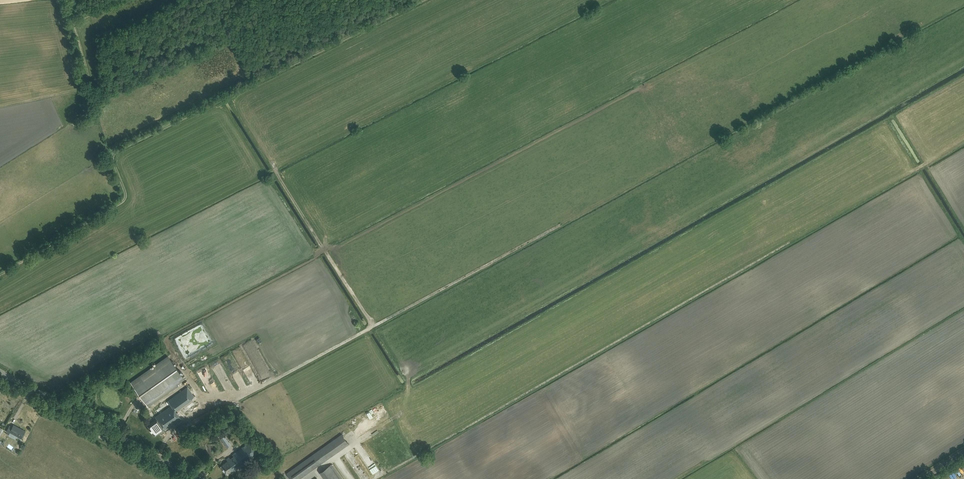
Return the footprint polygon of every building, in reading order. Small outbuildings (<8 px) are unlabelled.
[(175,345),(181,359),(187,356),(180,340),(175,343),(176,345),(175,345)] [(246,346),(248,351),(256,347),(253,342),(246,346)] [(231,354),(224,358),(235,377),(241,373),(231,354)] [(181,419),(180,417),(197,406),(194,402),(195,401),(192,397),(197,393),(193,386),(191,388),(189,386),(188,387),(186,386),(154,409),(152,406),(154,404),(152,402),(176,384),(176,385),(184,379),(168,356),(131,382),(140,395),(147,405),(148,404),(152,410),(151,411),(157,419),(147,425),(154,435),(164,428),(166,430),(181,419)] [(206,412),(187,422),(183,424),(176,428),(179,433),(188,428),(193,425),(202,421),(216,413),(213,408),(206,412)] [(21,438),(25,431),(13,425),(12,427),(10,425),(6,431),(9,433),(10,432),(21,438)] [(349,444),(342,434),(287,473),(291,478),(300,478),(349,444)] [(227,447),(231,445),(224,436),(221,438),(227,447)] [(230,458),(229,457),(227,459),(228,461),(220,466),(226,474),(232,470),(233,472),(258,454),(249,443),(233,455),(233,456),(230,458)] [(330,465),(320,473),(325,478),(340,478),(330,465)]
